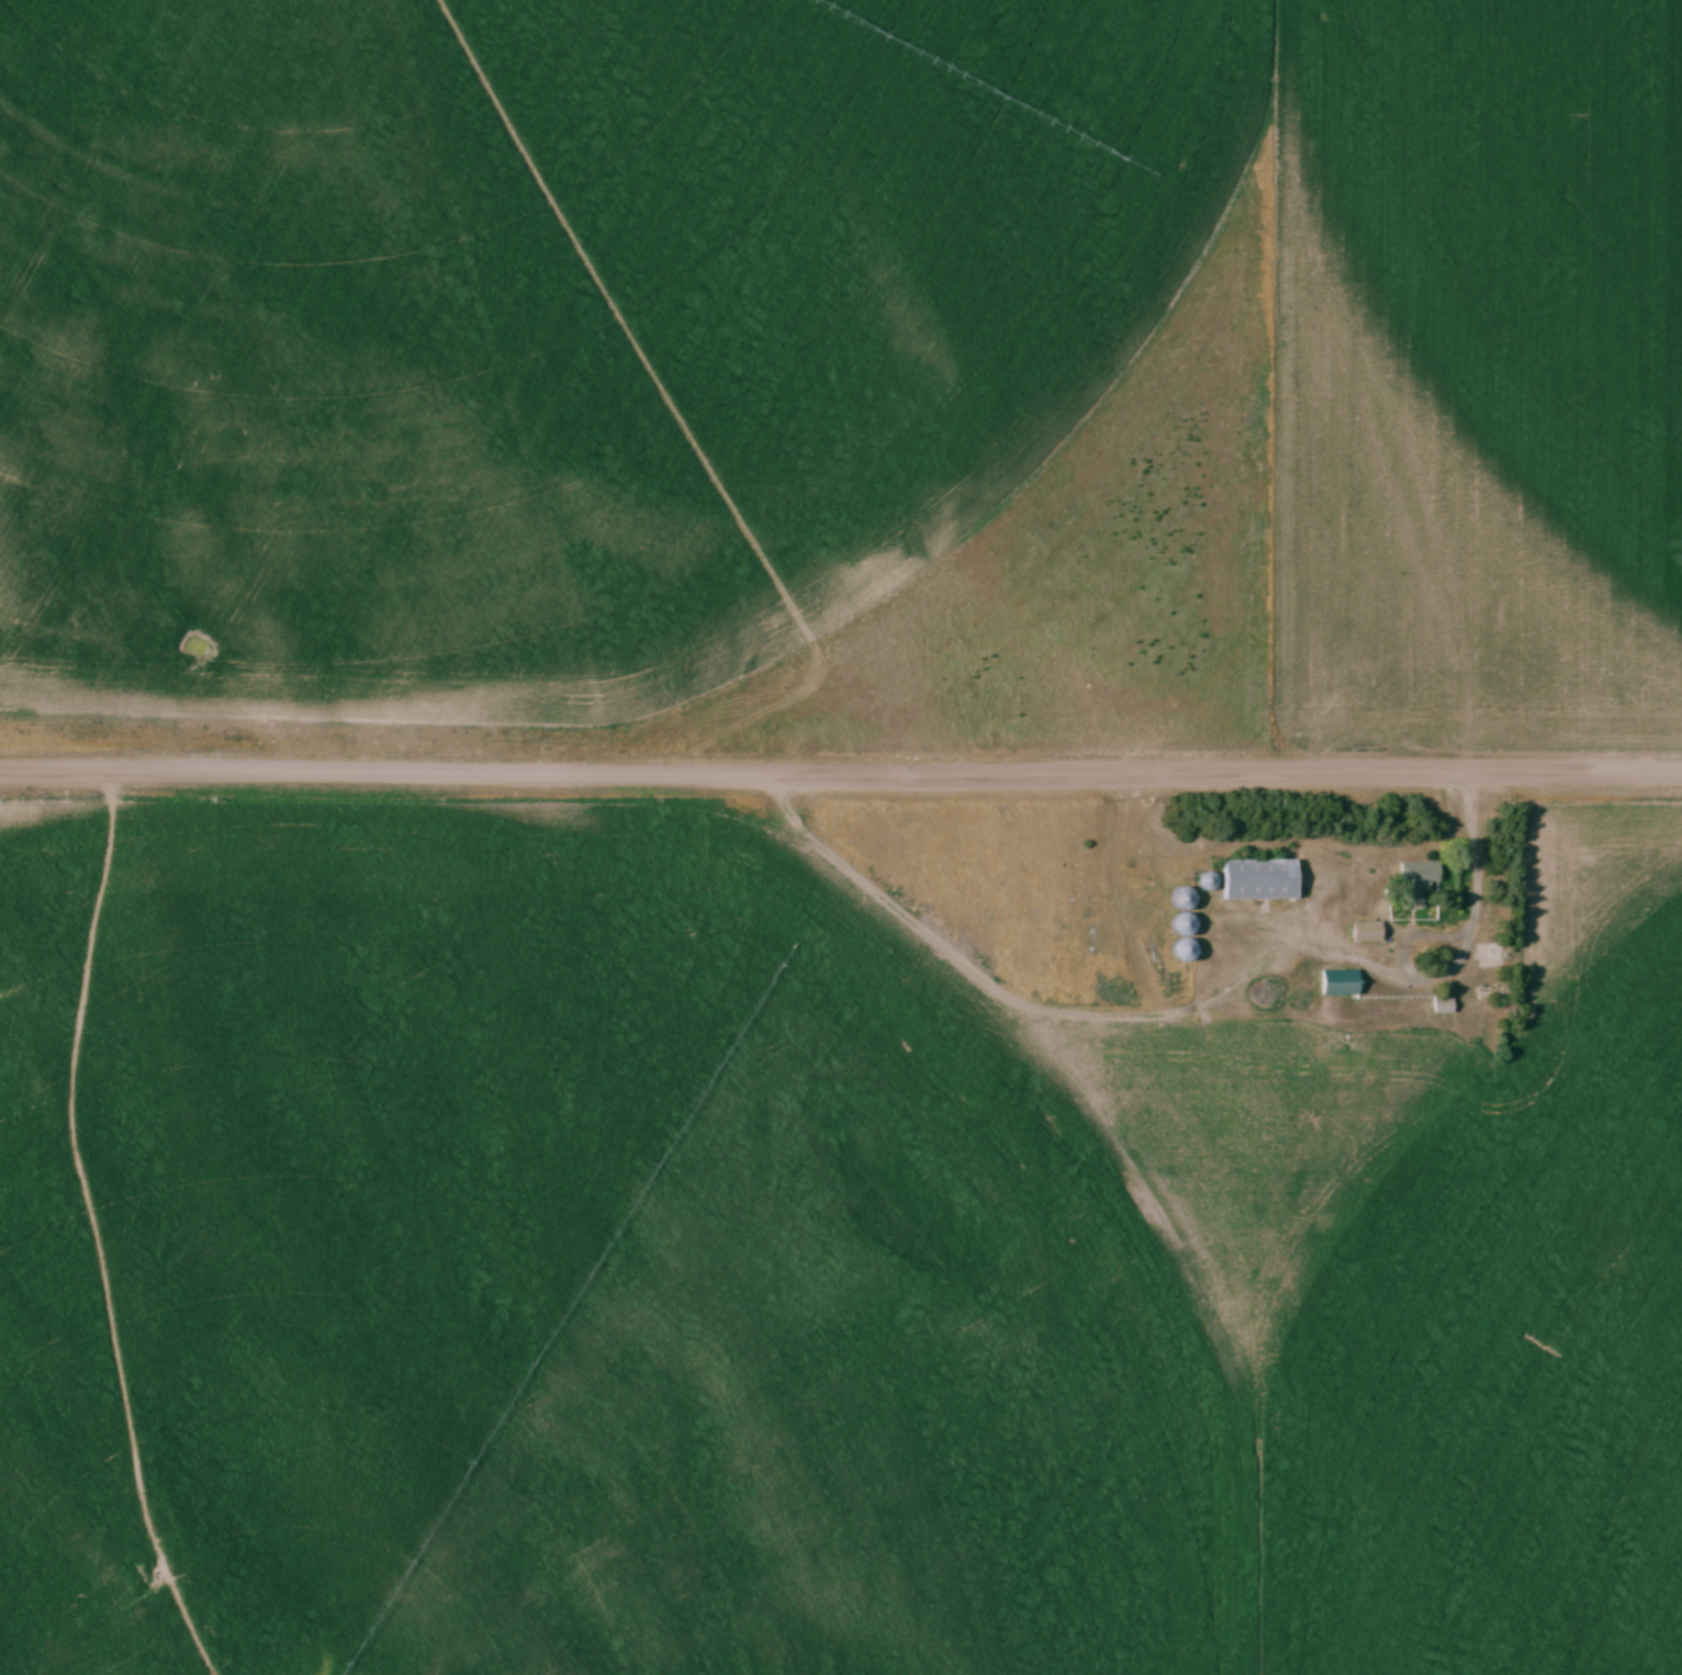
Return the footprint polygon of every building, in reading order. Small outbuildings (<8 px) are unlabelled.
[(1225,860),(1226,900),(1298,900),(1298,860),(1225,860)] [(1401,863),(1401,904),(1422,904),(1422,881),(1440,881),(1440,863),(1401,863)] [(1187,910),(1198,899),(1184,885),(1172,897),(1185,911),(1173,923),(1186,937),(1173,950),(1186,963),(1200,949),(1187,936),(1200,924),(1187,910)] [(1383,942),(1383,922),(1354,922),(1354,942),(1383,942)] [(1360,970),(1323,970),(1323,996),(1360,996),(1360,970)] [(1435,1014),(1453,1014),(1453,998),(1435,998),(1435,1014)]
